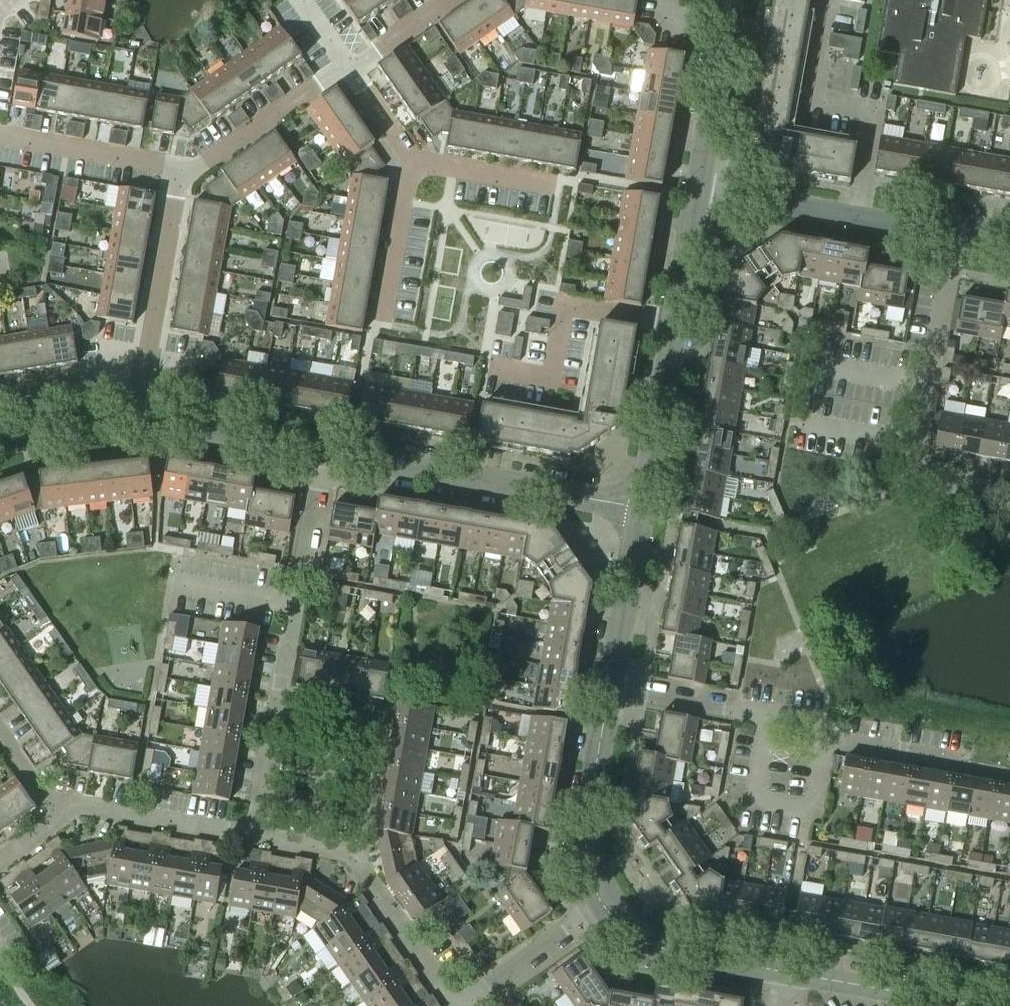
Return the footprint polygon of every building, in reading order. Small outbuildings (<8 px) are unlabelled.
[(51,1),(45,0),(41,0),(39,8),(49,10),(51,1)] [(105,0),(69,0),(67,14),(102,20),(105,0)] [(367,0),(340,0),(358,26),(377,13),(367,0)] [(393,0),(367,0),(377,13),(394,1),(393,0)] [(413,12),(405,0),(397,6),(405,18),(413,12)] [(475,0),(474,0),(457,12),(478,42),(496,30),(475,0)] [(502,0),(475,0),(496,30),(513,18),(516,22),(517,21),(502,0)] [(549,0),(502,0),(517,21),(519,20),(516,16),(525,9),(547,13),(549,0)] [(571,0),(549,0),(547,13),(568,17),(571,0)] [(593,0),(571,0),(568,17),(589,21),(593,0)] [(614,0),(593,0),(589,21),(610,24),(614,0)] [(638,0),(614,0),(610,24),(633,28),(638,0)] [(810,3),(791,0),(773,0),(751,122),(755,123),(753,130),(780,167),(787,169),(786,172),(850,183),(856,147),(784,134),(785,128),(788,129),(810,3)] [(876,52),(898,56),(893,86),(955,97),(965,38),(980,40),(987,0),(886,0),(876,52)] [(405,18),(397,6),(391,10),(399,22),(405,18)] [(47,20),(49,10),(39,8),(37,18),(47,20)] [(855,33),(863,34),(867,11),(859,10),(855,33)] [(478,42),(457,12),(438,25),(459,55),(478,42)] [(98,42),(102,20),(67,14),(63,36),(98,42)] [(652,31),(648,26),(638,24),(636,35),(640,40),(652,31)] [(377,38),(369,26),(361,31),(370,43),(377,38)] [(302,58),(281,28),(262,41),(283,71),(302,58)] [(439,35),(434,28),(422,36),(427,43),(439,35)] [(654,47),(656,36),(652,31),(640,40),(644,45),(654,47)] [(843,59),(858,62),(861,40),(830,35),(828,48),(844,51),(843,59)] [(283,71),(262,41),(244,53),(266,84),(283,71)] [(390,87),(420,65),(407,47),(377,68),(390,87)] [(525,65),(528,50),(522,49),(513,55),(519,64),(525,65)] [(534,66),(536,51),(528,50),(525,65),(534,66)] [(681,80),(685,57),(648,51),(644,74),(681,80)] [(266,84),(244,53),(227,66),(248,96),(266,84)] [(558,70),(561,56),(552,54),(550,69),(558,70)] [(608,62),(604,57),(594,55),(592,66),(596,71),(608,62)] [(460,64),(455,57),(443,65),(447,72),(460,64)] [(580,74),(582,60),(574,58),(571,73),(580,74)] [(610,78),(612,67),(608,62),(596,71),(599,76),(610,78)] [(314,76),(305,63),(298,68),(307,81),(314,76)] [(452,79),(465,71),(460,64),(447,72),(452,79)] [(402,104),(433,83),(420,65),(390,87),(402,104)] [(248,96),(227,66),(209,78),(230,109),(248,96)] [(857,91),(859,81),(861,69),(854,67),(850,90),(857,91)] [(524,84),(527,70),(518,68),(515,83),(524,84)] [(533,86),(535,71),(527,70),(524,84),(533,86)] [(34,111),(41,75),(19,71),(13,107),(34,111)] [(488,88),(491,74),(484,73),(476,79),(482,87),(488,88)] [(496,90),(499,75),(491,74),(488,88),(496,90)] [(677,101),(681,80),(644,74),(641,95),(677,101)] [(56,115),(63,78),(41,75),(34,111),(56,115)] [(567,92),(569,77),(561,76),(558,90),(567,92)] [(77,119),(84,82),(63,78),(56,115),(77,119)] [(230,109),(209,78),(192,90),(210,117),(209,118),(212,122),(230,109)] [(589,96),(592,81),(583,80),(580,94),(589,96)] [(99,122),(105,86),(84,82),(77,119),(99,122)] [(446,101),(445,100),(433,83),(402,104),(415,123),(419,120),(446,101)] [(285,96),(276,84),(269,89),(278,101),(285,96)] [(120,126),(127,90),(105,86),(99,122),(120,126)] [(210,117),(192,90),(189,86),(186,88),(189,92),(179,99),(157,95),(151,132),(174,136),(176,122),(183,123),(189,131),(209,118),(210,117)] [(609,98),(610,89),(596,86),(594,96),(609,98)] [(278,101),(269,89),(262,94),(270,106),(278,101)] [(143,130),(149,94),(127,90),(120,126),(143,130)] [(319,129),(349,108),(336,90),(306,111),(319,129)] [(673,122),(677,101),(641,95),(637,116),(673,122)] [(894,112),(896,98),(888,96),(885,111),(894,112)] [(468,152),(474,116),(453,112),(447,103),(451,100),(449,97),(445,100),(446,101),(419,120),(433,139),(441,134),(448,135),(446,149),(468,152)] [(930,113),(931,104),(917,101),(915,110),(930,113)] [(944,115),(946,106),(931,104),(930,113),(944,115)] [(362,126),(349,108),(319,129),(331,147),(362,126)] [(249,121),(241,109),(233,114),(242,126),(249,121)] [(973,120),(975,112),(960,109),(959,118),(973,120)] [(987,123),(989,114),(975,112),(973,120),(987,123)] [(242,126),(233,114),(227,119),(235,131),(242,126)] [(31,131),(34,116),(26,115),(23,129),(31,131)] [(40,132),(43,118),(34,116),(31,131),(40,132)] [(489,156),(496,120),(474,116),(468,152),(489,156)] [(670,143),(673,122),(637,116),(633,137),(670,143)] [(1003,117),(1001,125),(1009,127),(1009,118),(1003,117)] [(511,160),(517,124),(496,120),(489,156),(511,160)] [(603,131),(604,123),(590,120),(588,128),(603,131)] [(284,137),(296,128),(291,121),(279,130),(284,137)] [(74,138),(76,124),(68,122),(66,137),(74,138)] [(83,140),(85,125),(76,124),(74,138),(83,140)] [(532,164),(538,127),(517,124),(511,160),(532,164)] [(340,168),(371,147),(375,145),(362,126),(331,147),(343,164),(339,167),(340,168)] [(553,168),(560,131),(538,127),(532,164),(553,168)] [(601,140),(603,131),(588,128),(587,137),(601,140)] [(117,146),(119,131),(111,130),(108,144),(117,146)] [(125,147),(128,133),(119,131),(117,146),(125,147)] [(576,172),(582,135),(560,131),(553,168),(576,172)] [(296,163),(275,133),(257,146),(278,176),(296,163)] [(666,164),(670,143),(633,137),(630,158),(666,164)] [(896,178),(903,141),(881,137),(874,174),(896,178)] [(918,182),(924,145),(903,141),(896,178),(918,182)] [(939,185),(946,149),(924,145),(918,182),(939,185)] [(278,176),(257,146),(239,158),(260,188),(278,176)] [(375,180),(376,173),(385,167),(371,147),(340,168),(341,170),(345,167),(352,177),(348,199),(385,205),(389,182),(375,180)] [(961,189),(967,153),(946,149),(939,185),(961,189)] [(317,158),(312,151),(300,159),(305,166),(317,158)] [(982,193),(988,156),(967,153),(961,189),(982,193)] [(1003,197),(1009,160),(988,156),(982,193),(1003,197)] [(260,188),(239,158),(220,171),(223,175),(222,175),(241,202),(260,188)] [(309,173),(322,165),(317,158),(305,166),(309,173)] [(662,187),(666,164),(630,158),(626,180),(662,187)] [(595,175),(596,166),(582,164),(580,172),(595,175)] [(51,186),(53,176),(43,175),(41,185),(51,186)] [(231,209),(241,202),(222,175),(204,189),(209,197),(208,204),(194,202),(190,224),(227,231),(231,209)] [(77,190),(78,181),(64,178),(63,187),(77,190)] [(591,196),(593,187),(578,185),(577,193),(591,196)] [(319,195),(313,186),(304,192),(303,198),(318,200),(319,195)] [(152,219),(156,195),(120,188),(115,213),(152,219)] [(656,221),(660,199),(623,193),(619,215),(656,221)] [(316,210),(318,200),(303,198),(302,207),(316,210)] [(381,226),(385,205),(348,199),(345,219),(381,226)] [(587,218),(589,210),(574,207),(573,216),(587,218)] [(71,224),(72,216),(58,213),(56,221),(71,224)] [(149,238),(152,219),(115,213),(112,231),(149,238)] [(44,226),(46,216),(36,214),(34,224),(44,226)] [(284,222),(278,214),(269,220),(268,225),(283,227),(284,222)] [(652,243),(656,221),(619,215),(616,236),(652,243)] [(377,248),(381,226),(345,219),(341,241),(377,248)] [(69,233),(71,224),(56,221),(55,230),(69,233)] [(302,233),(303,225),(289,222),(287,230),(302,233)] [(42,235),(44,226),(34,224),(32,233),(42,235)] [(223,252),(227,231),(190,224),(187,245),(223,252)] [(281,237),(283,227),(268,225),(267,234),(281,237)] [(300,242),(302,233),(287,230),(286,239),(300,242)] [(145,259),(149,238),(112,231),(108,253),(145,259)] [(648,264),(652,243),(616,236),(612,257),(648,264)] [(797,277),(803,241),(780,237),(724,277),(720,299),(756,305),(763,293),(783,280),(797,277)] [(374,268),(377,248),(341,241),(337,262),(374,268)] [(581,252),(583,244),(568,241),(567,250),(581,252)] [(818,281),(825,245),(803,241),(797,277),(818,281)] [(219,273),(223,252),(187,245),(183,266),(219,273)] [(840,285),(846,249),(825,245),(818,281),(840,285)] [(865,266),(866,267),(868,252),(846,249),(840,285),(859,288),(861,288),(865,266)] [(277,260),(278,253),(264,250),(262,258),(277,260)] [(580,261),(581,252),(567,250),(565,258),(580,261)] [(141,281),(145,259),(108,253),(105,274),(141,281)] [(64,266),(65,259),(50,256),(49,264),(64,266)] [(645,286),(648,264),(612,257),(608,279),(645,286)] [(275,270),(277,260),(262,258),(261,267),(275,270)] [(370,289),(374,268),(337,262),(333,283),(370,289)] [(62,276),(64,266),(49,264),(47,273),(62,276)] [(294,275),(296,268),(281,265),(280,273),(294,275)] [(216,294),(219,273),(183,266),(179,288),(216,294)] [(886,270),(866,267),(865,266),(861,288),(859,288),(857,302),(879,306),(886,270)] [(902,310),(908,274),(886,270),(879,306),(902,310)] [(293,285),(294,275),(280,273),(278,282),(293,285)] [(137,301),(141,281),(105,274),(101,295),(137,301)] [(641,307),(645,286),(608,279),(604,301),(641,307)] [(366,311),(370,289),(333,283),(330,304),(366,311)] [(574,296),(575,287),(561,284),(559,293),(574,296)] [(498,306),(528,312),(532,289),(524,287),(521,302),(499,299),(498,306)] [(37,297),(35,288),(21,290),(22,299),(37,297)] [(175,309),(212,316),(216,294),(179,288),(175,309)] [(22,299),(21,290),(6,293),(8,301),(22,299)] [(1006,291),(1004,306),(1005,306),(1001,328),(1002,328),(1009,329),(1009,292),(1006,291)] [(269,304),(271,295),(256,293),(255,301),(269,304)] [(133,325),(137,301),(101,295),(97,318),(133,325)] [(793,308),(795,297),(779,295),(776,311),(787,312),(787,307),(793,308)] [(977,338),(984,302),(961,298),(955,334),(977,338)] [(752,327),(756,305),(720,299),(716,321),(752,327)] [(1001,328),(1005,306),(1004,306),(984,302),(977,338),(1000,342),(1002,328),(1001,328)] [(362,333),(366,311),(330,304),(326,327),(362,333)] [(208,338),(212,316),(175,309),(171,331),(208,338)] [(286,320),(288,311),(273,309),(272,317),(286,320)] [(812,320),(813,311),(804,309),(798,313),(802,318),(812,320)] [(260,318),(257,313),(246,311),(244,321),(248,326),(260,318)] [(495,336),(510,338),(514,315),(499,313),(495,336)] [(262,333),(264,323),(260,318),(248,326),(252,331),(262,333)] [(541,328),(549,330),(550,322),(527,318),(524,333),(540,336),(541,328)] [(792,334),(793,325),(789,319),(784,323),(782,332),(792,334)] [(748,348),(752,327),(716,321),(712,342),(748,348)] [(832,332),(833,324),(819,321),(817,329),(832,332)] [(99,334),(100,324),(90,322),(85,325),(94,337),(99,334)] [(281,339),(284,324),(275,323),(272,337),(281,339)] [(620,424),(637,329),(600,323),(599,331),(582,426),(576,425),(577,422),(482,406),(476,442),(570,459),(571,455),(578,457),(607,436),(615,430),(617,423),(620,424)] [(845,334),(847,326),(833,324),(832,332),(845,334)] [(94,337),(85,325),(80,329),(78,339),(89,341),(94,337)] [(78,364),(74,340),(72,327),(48,331),(54,367),(78,364)] [(317,339),(319,330),(303,328),(302,336),(317,339)] [(874,339),(876,331),(861,329),(860,337),(874,339)] [(331,341),(332,333),(319,330),(317,339),(331,341)] [(54,367),(48,331),(28,334),(34,371),(54,367)] [(888,342),(889,334),(876,331),(874,339),(888,342)] [(34,371),(28,334),(7,338),(13,374),(34,371)] [(797,350),(799,335),(792,334),(789,348),(797,350)] [(359,353),(361,338),(353,336),(350,351),(359,353)] [(7,338),(0,339),(0,376),(13,374),(7,338)] [(511,361),(519,362),(523,339),(515,338),(511,361)] [(380,356),(382,342),(374,340),(371,355),(380,356)] [(204,357),(216,349),(213,343),(202,342),(201,352),(204,357)] [(745,370),(748,348),(712,342),(709,363),(745,370)] [(416,356),(418,348),(403,345),(401,354),(416,356)] [(430,359),(432,350),(418,348),(416,356),(430,359)] [(218,364),(220,354),(216,349),(204,357),(208,362),(218,364)] [(952,364),(954,350),(946,349),(944,363),(952,364)] [(459,364),(460,355),(445,353),(444,361),(459,364)] [(473,366),(474,358),(460,355),(459,364),(473,366)] [(240,401),(246,364),(224,360),(217,397),(240,401)] [(986,370),(987,362),(973,360),(972,368),(986,370)] [(741,392),(745,370),(709,363),(705,385),(741,392)] [(792,378),(794,364),(786,363),(784,377),(792,378)] [(261,404),(267,368),(246,364),(240,401),(261,404)] [(1002,365),(1001,373),(1009,374),(1009,366),(1002,365)] [(282,408),(289,372),(267,368),(261,404),(282,408)] [(948,384),(951,370),(943,369),(940,383),(948,384)] [(304,412),(310,375),(289,372),(282,408),(304,412)] [(983,384),(985,376),(971,374),(969,381),(983,384)] [(325,416),(331,379),(310,375),(304,412),(325,416)] [(789,392),(792,378),(784,377),(781,391),(789,392)] [(347,419),(353,383),(331,379),(325,416),(347,419)] [(1000,379),(998,387),(1009,389),(1009,381),(1000,379)] [(381,425),(387,389),(366,385),(359,422),(381,425)] [(737,413),(741,392),(705,385),(701,407),(737,413)] [(403,429),(409,393),(387,389),(381,425),(403,429)] [(424,433),(430,397),(409,393),(403,429),(424,433)] [(445,437),(452,400),(430,397),(424,433),(445,437)] [(468,441),(474,404),(452,400),(445,437),(468,441)] [(784,421),(787,407),(779,406),(776,420),(784,421)] [(733,433),(737,413),(701,407),(697,428),(733,434),(733,433)] [(957,453),(963,417),(941,413),(934,449),(957,453)] [(978,457),(984,421),(963,417),(957,453),(978,457)] [(782,435),(784,421),(776,420),(774,434),(782,435)] [(999,461),(1006,425),(984,421),(978,457),(999,461)] [(1006,425),(999,461),(1009,463),(1009,426),(1006,425)] [(731,455),(735,433),(733,433),(733,434),(697,428),(697,429),(698,429),(695,449),(731,455)] [(777,464),(779,450),(771,448),(769,463),(777,464)] [(727,478),(731,455),(695,449),(691,469),(690,469),(690,470),(726,477),(726,478),(727,478)] [(153,498),(149,461),(126,464),(130,500),(153,498)] [(184,501),(190,465),(168,461),(161,497),(184,501)] [(774,478),(777,464),(769,463),(766,476),(774,478)] [(130,500),(126,464),(105,466),(109,503),(130,500)] [(205,505),(212,469),(190,465),(184,501),(205,505)] [(109,503),(105,466),(83,469),(87,505),(109,503)] [(87,505),(83,469),(62,471),(66,508),(87,505)] [(226,508),(233,472),(212,469),(205,505),(226,508)] [(722,498),(726,478),(726,477),(690,470),(686,491),(722,498)] [(66,508),(62,471),(39,474),(43,510),(66,508)] [(248,512),(251,490),(253,491),(255,476),(233,472),(226,508),(246,512),(248,512)] [(35,512),(24,477),(2,484),(14,519),(35,512)] [(2,484),(0,485),(0,524),(14,519),(2,484)] [(266,530),(273,494),(253,491),(251,490),(248,512),(246,512),(244,526),(266,530)] [(778,503),(773,490),(765,494),(771,507),(778,503)] [(718,520),(722,498),(686,491),(682,514),(718,520)] [(289,534),(295,498),(273,494),(266,530),(289,534)] [(395,538),(401,502),(379,498),(376,512),(377,513),(373,534),(375,535),(395,538)] [(416,542),(423,506),(401,502),(395,538),(416,542)] [(784,516),(778,503),(771,507),(776,520),(784,516)] [(350,545),(356,509),(334,505),(327,541),(350,545)] [(438,546),(444,510),(423,506),(416,542),(438,546)] [(377,513),(376,512),(356,509),(350,545),(372,549),(375,535),(373,534),(377,513)] [(459,549),(465,513),(444,510),(438,546),(459,549)] [(480,553),(486,517),(465,513),(459,549),(480,553)] [(501,557),(508,521),(486,517),(480,553),(501,557)] [(521,560),(528,524),(508,521),(501,557),(521,560)] [(592,585),(574,560),(552,529),(528,524),(521,560),(523,561),(535,568),(549,588),(552,601),(551,603),(588,609),(592,585)] [(712,555),(716,532),(681,526),(680,526),(676,549),(712,555)] [(144,548),(143,533),(134,534),(136,549),(144,548)] [(136,549),(134,534),(126,535),(127,550),(136,549)] [(176,547),(177,540),(163,537),(162,545),(176,547)] [(101,553),(100,538),(91,539),(93,554),(101,553)] [(93,554),(91,539),(83,540),(84,555),(93,554)] [(190,550),(191,542),(177,540),(176,547),(190,550)] [(57,558),(55,543),(47,544),(48,559),(57,558)] [(48,559),(47,544),(38,545),(40,560),(48,559)] [(218,555),(219,547),(206,545),(204,553),(218,555)] [(232,557),(234,550),(219,547),(218,555),(232,557)] [(768,560),(763,547),(755,550),(761,564),(768,560)] [(708,575),(712,555),(676,549),(672,570),(708,576),(708,575)] [(261,563),(262,555),(248,552),(247,560),(261,563)] [(17,569),(13,555),(4,558),(10,572),(17,569)] [(275,565),(276,557),(262,555),(261,563),(275,565)] [(4,558),(0,559),(0,572),(1,575),(10,572),(4,558)] [(774,573),(768,560),(761,564),(766,576),(774,573)] [(706,597),(710,575),(708,575),(708,576),(672,570),(672,571),(673,571),(670,591),(706,597)] [(343,581),(345,573),(331,571),(330,579),(343,581)] [(357,584),(359,576),(345,573),(343,581),(357,584)] [(27,588),(18,576),(11,581),(19,594),(27,588)] [(386,589),(387,581),(373,578),(372,586),(386,589)] [(400,591),(401,583),(387,581),(386,589),(400,591)] [(531,600),(534,584),(518,581),(516,591),(522,593),(521,598),(531,600)] [(325,598),(328,584),(320,583),(317,597),(325,598)] [(753,599),(755,584),(748,583),(745,597),(753,599)] [(349,596),(351,588),(337,586),(335,594),(349,596)] [(429,596),(430,588),(416,586),(415,594),(429,596)] [(443,599),(444,591),(430,588),(429,596),(443,599)] [(510,597),(506,592),(496,590),(494,599),(504,601),(510,597)] [(378,601),(379,594),(365,591),(364,599),(378,601)] [(702,620),(706,597),(670,591),(666,611),(666,613),(701,619),(700,620),(702,620)] [(38,606),(30,594),(23,599),(31,611),(38,606)] [(392,604),(393,596),(379,594),(378,601),(392,604)] [(471,604),(473,596),(459,594),(457,601),(471,604)] [(485,606),(487,598),(473,596),(471,604),(485,606)] [(515,617),(517,608),(513,602),(508,606),(506,616),(515,617)] [(584,629),(588,609),(551,603),(548,623),(584,629)] [(47,618),(38,606),(31,611),(40,623),(47,618)] [(697,639),(700,620),(701,619),(666,613),(666,611),(665,611),(661,635),(675,637),(675,636),(697,640),(697,639)] [(748,627),(750,613),(743,612),(740,626),(748,627)] [(174,637),(176,624),(169,622),(166,636),(174,637)] [(502,637),(504,623),(496,622),(494,635),(502,637)] [(255,652),(259,629),(223,623),(219,645),(255,652)] [(580,651),(584,629),(548,623),(544,644),(580,651)] [(745,641),(748,627),(740,626),(738,640),(745,641)] [(19,646),(7,629),(0,633),(0,660),(19,646)] [(63,641),(55,630),(48,635),(56,646),(63,641)] [(499,651),(502,637),(494,635),(492,649),(499,651)] [(172,651),(174,637),(166,636),(164,650),(172,651)] [(707,664),(711,641),(697,639),(697,640),(675,636),(675,637),(671,657),(707,664)] [(72,653),(63,641),(56,646),(65,659),(72,653)] [(577,672),(580,651),(544,644),(541,666),(577,672)] [(251,673),(255,652),(219,645),(215,667),(251,673)] [(31,664),(19,646),(0,660),(0,684),(1,685),(31,664)] [(318,690),(324,654),(302,650),(296,686),(318,690)] [(340,694),(346,658),(324,654),(318,690),(340,694)] [(740,670),(743,656),(735,655),(733,669),(740,670)] [(703,686),(707,664),(671,657),(667,680),(703,686)] [(361,697),(367,661),(346,658),(340,694),(361,697)] [(383,701),(390,665),(367,661),(361,697),(383,701)] [(14,703),(44,682),(31,664),(1,685),(14,703)] [(494,679),(497,665),(489,664),(486,678),(494,679)] [(88,676),(80,665),(73,670),(81,681),(88,676)] [(167,680),(169,666),(161,665),(159,678),(167,680)] [(573,693),(577,672),(541,666),(537,687),(573,693)] [(247,694),(251,673),(215,667),(211,688),(247,694)] [(738,684),(740,670),(733,669),(730,682),(738,684)] [(97,689),(88,676),(81,681),(89,694),(97,689)] [(164,694),(167,680),(159,678),(156,693),(164,694)] [(492,693),(494,679),(486,678),(484,692),(492,693)] [(26,721),(56,700),(44,682),(14,703),(26,721)] [(569,716),(573,693),(537,687),(533,709),(569,716)] [(244,716),(247,694),(211,688),(208,709),(244,716)] [(68,717),(56,700),(26,721),(38,738),(68,717)] [(122,711),(123,703),(109,700),(107,709),(122,711)] [(430,729),(434,707),(398,701),(394,723),(430,729)] [(144,715),(145,707),(123,703),(122,711),(136,714),(144,715)] [(159,722),(161,709),(154,707),(151,721),(159,722)] [(240,737),(244,716),(208,709),(204,730),(240,737)] [(694,742),(698,720),(662,713),(658,736),(694,742)] [(88,769),(95,732),(93,732),(92,737),(81,735),(68,717),(38,738),(51,757),(63,749),(67,754),(65,764),(88,769)] [(563,747),(567,724),(531,717),(527,740),(563,747)] [(490,733),(493,719),(485,718),(482,732),(490,733)] [(157,737),(159,722),(151,721),(149,735),(157,737)] [(475,737),(478,724),(470,722),(467,736),(475,737)] [(426,750),(430,729),(394,723),(390,744),(426,750)] [(236,758),(240,737),(204,730),(200,752),(236,758)] [(110,777),(116,741),(96,738),(97,732),(95,732),(88,769),(88,773),(110,777)] [(488,747),(490,733),(482,732),(480,746),(488,747)] [(727,748),(729,734),(721,732),(719,747),(727,748)] [(473,751),(475,737),(467,736),(465,750),(473,751)] [(690,765),(694,742),(658,736),(654,756),(654,757),(676,761),(675,762),(690,765)] [(560,767),(563,747),(527,740),(524,761),(560,767)] [(132,781),(139,745),(116,741),(110,777),(132,781)] [(423,772),(426,750),(390,744),(387,766),(423,772)] [(724,762),(727,748),(719,747),(716,760),(724,762)] [(151,765),(154,751),(146,750),(144,764),(151,765)] [(232,779),(236,758),(200,752),(196,773),(232,779)] [(672,783),(675,762),(676,761),(654,757),(654,756),(640,753),(636,776),(672,783)] [(861,798),(867,763),(844,759),(839,794),(861,798)] [(483,775),(485,762),(477,760),(475,774),(483,775)] [(556,789),(560,767),(524,761),(520,782),(556,789)] [(882,802),(889,766),(867,763),(861,798),(882,802)] [(149,779),(151,765),(144,764),(141,778),(149,779)] [(468,780),(470,766),(462,765),(460,778),(468,780)] [(419,793),(423,772),(387,766),(383,787),(419,793)] [(904,806),(910,770),(889,766),(882,802),(904,806)] [(925,809),(931,774),(910,770),(904,806),(925,809)] [(228,802),(232,779),(196,773),(192,796),(228,802)] [(480,789),(483,775),(475,774),(472,788),(480,789)] [(946,813),(953,777),(931,774),(925,809),(946,813)] [(719,790),(722,777),(714,775),(711,789),(719,790)] [(668,804),(672,783),(636,776),(632,797),(668,804)] [(968,817),(975,781),(953,777),(946,813),(968,817)] [(465,794),(468,780),(460,778),(457,793),(465,794)] [(15,779),(0,789),(0,797),(18,822),(36,809),(15,779)] [(989,821),(995,785),(975,781),(968,817),(989,821)] [(552,809),(556,789),(520,782),(516,803),(552,809)] [(995,785),(989,821),(1009,824),(1009,787),(995,785)] [(415,814),(419,793),(383,787),(379,808),(415,814)] [(718,798),(719,790),(711,789),(705,788),(704,796),(718,798)] [(0,797),(0,834),(18,822),(0,797)] [(677,825),(671,817),(668,804),(632,797),(628,820),(641,839),(638,842),(644,852),(656,843),(686,822),(700,813),(700,808),(688,806),(686,820),(677,825)] [(475,818),(478,804),(470,802),(467,816),(475,818)] [(548,832),(552,809),(516,803),(513,823),(512,825),(534,828),(534,830),(548,832)] [(460,822),(463,809),(455,807),(452,821),(460,822)] [(411,837),(415,814),(379,808),(375,831),(411,837)] [(727,819),(719,808),(712,813),(721,824),(727,819)] [(735,831),(727,819),(721,824),(729,836),(735,831)] [(458,837),(460,822),(452,821),(450,835),(458,837)] [(530,850),(534,830),(534,828),(512,825),(513,823),(499,821),(494,844),(530,850)] [(669,861),(699,840),(686,822),(656,843),(669,861)] [(471,839),(474,825),(466,824),(464,837),(471,839)] [(130,889),(136,853),(124,851),(128,828),(117,826),(115,841),(108,877),(107,885),(130,889)] [(417,864),(411,837),(375,831),(387,884),(417,864)] [(150,893),(160,834),(151,832),(147,855),(136,853),(130,889),(150,893)] [(171,897),(178,861),(166,859),(170,836),(160,834),(150,893),(171,897)] [(750,851),(752,837),(744,836),(742,850),(750,851)] [(108,877),(115,841),(68,851),(58,837),(50,842),(79,883),(81,883),(108,877)] [(469,853),(471,839),(464,837),(461,851),(469,853)] [(444,847),(443,841),(431,839),(434,854),(444,847)] [(772,849),(774,841),(759,839),(758,847),(772,849)] [(853,849),(854,841),(840,839),(838,846),(853,849)] [(171,897),(193,900),(203,842),(194,840),(190,863),(178,861),(171,897)] [(711,858),(699,840),(669,861),(681,879),(711,858)] [(786,851),(787,844),(774,841),(772,849),(786,851)] [(866,851),(868,844),(854,841),(853,849),(866,851)] [(79,883),(50,842),(43,847),(57,866),(47,873),(68,903),(86,890),(81,883),(79,883)] [(215,904),(222,868),(209,866),(213,843),(203,842),(193,900),(215,904)] [(526,872),(530,850),(494,844),(490,866),(509,869),(526,872)] [(895,856),(897,848),(882,846),(881,854),(895,856)] [(820,858),(822,850),(808,847),(806,855),(820,858)] [(716,917),(722,881),(710,873),(704,864),(712,858),(727,861),(729,849),(725,848),(711,858),(681,879),(669,887),(676,897),(680,894),(693,913),(716,917)] [(909,858),(910,851),(897,848),(895,856),(909,858)] [(252,911),(262,852),(253,850),(249,873),(236,871),(234,875),(229,907),(252,911)] [(273,914),(279,879),(267,876),(271,854),(262,852),(252,911),(273,914)] [(850,863),(852,855),(837,852),(836,860),(850,863)] [(456,864),(448,853),(442,857),(450,869),(456,864)] [(938,864),(939,856),(925,854),(923,862),(938,864)] [(864,865),(865,857),(852,855),(850,863),(864,865)] [(951,866),(953,859),(939,856),(938,864),(951,866)] [(295,909),(304,859),(295,858),(291,881),(279,879),(273,914),(295,918),(297,910),(295,909)] [(350,904),(309,878),(312,861),(304,859),(295,909),(297,910),(320,925),(350,904)] [(893,870),(894,862),(880,860),(879,868),(893,870)] [(68,903),(47,873),(37,880),(24,861),(16,866),(50,915),(68,903)] [(981,872),(982,864),(968,861),(967,869),(981,872)] [(430,882),(417,864),(387,884),(387,885),(400,903),(430,882)] [(465,876),(456,864),(450,869),(458,880),(465,876)] [(914,874),(915,866),(901,864),(900,872),(914,874)] [(994,874),(996,866),(982,864),(981,872),(994,874)] [(50,915),(16,866),(8,872),(21,891),(10,898),(31,928),(50,915)] [(928,876),(929,869),(915,866),(914,874),(928,876)] [(539,894),(526,875),(526,872),(509,869),(506,885),(508,888),(496,896),(509,915),(539,894)] [(957,882),(958,874),(944,871),(943,879),(957,882)] [(971,884),(972,876),(958,874),(957,882),(971,884)] [(992,888),(994,880),(980,878),(978,885),(992,888)] [(737,921),(744,885),(722,881),(716,917),(737,921)] [(413,922),(443,901),(430,882),(400,903),(413,922)] [(759,924),(765,888),(744,885),(737,921),(759,924)] [(781,928),(787,892),(765,888),(759,924),(781,928)] [(522,933),(552,912),(539,894),(509,915),(522,933)] [(326,948),(356,927),(349,918),(368,904),(362,895),(350,904),(320,925),(313,930),(326,948)] [(815,934),(822,898),(799,895),(793,930),(815,934)] [(836,938),(842,902),(822,898),(815,934),(836,938)] [(857,942),(864,906),(842,902),(836,938),(857,942)] [(886,910),(884,909),(864,906),(857,942),(879,946),(886,910)] [(900,948),(906,912),(885,908),(884,909),(886,910),(879,946),(880,946),(881,945),(900,948)] [(922,952),(928,916),(906,912),(900,948),(922,952)] [(944,956),(950,920),(928,916),(922,952),(944,956)] [(971,925),(972,925),(973,924),(950,920),(944,956),(964,959),(964,961),(965,961),(971,925)] [(338,966),(387,932),(382,924),(363,937),(356,927),(326,948),(338,966)] [(986,965),(993,929),(972,925),(971,925),(965,961),(986,965)] [(1009,958),(1009,932),(993,929),(986,965),(1008,968),(1009,958)] [(351,984),(381,963),(374,953),(393,940),(387,932),(338,966),(351,984)] [(466,945),(458,933),(452,938),(460,949),(466,945)] [(475,956),(466,945),(460,949),(468,961),(475,956)] [(565,995),(595,974),(582,955),(552,976),(565,995)] [(363,1002),(412,968),(407,960),(388,973),(381,963),(351,984),(363,1002)] [(406,999),(399,989),(418,976),(412,968),(363,1002),(366,1005),(396,1005),(406,999)] [(611,993),(608,992),(595,974),(565,995),(573,1005),(589,1005),(590,1005),(591,1005),(609,1005),(611,993)] [(678,990),(656,986),(653,1001),(654,1001),(654,1005),(675,1005),(678,990)] [(700,994),(678,990),(675,1005),(698,1005),(700,994)] [(633,997),(611,993),(609,1005),(632,1005),(633,997)] [(721,998),(700,994),(698,1005),(719,1005),(721,998)] [(437,1003),(432,995),(416,1005),(433,1005),(437,1003)] [(653,1001),(633,997),(632,1005),(654,1005),(654,1001),(653,1001)] [(743,1002),(721,998),(719,1005),(742,1005),(743,1002)]
